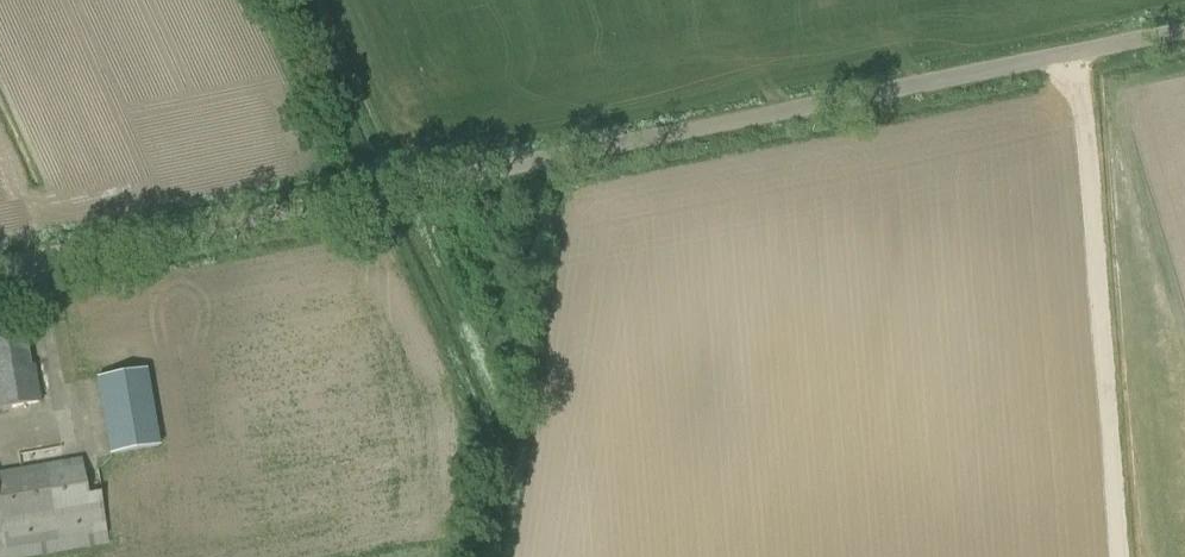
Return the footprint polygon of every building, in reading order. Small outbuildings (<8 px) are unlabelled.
[(25,334),(0,338),(0,410),(41,404),(35,364),(30,364),(25,334)] [(113,454),(162,447),(150,370),(102,377),(113,454)] [(23,452),(23,464),(64,462),(63,450),(23,452)] [(80,459),(0,473),(0,556),(37,556),(108,545),(100,494),(87,496),(80,459)]
